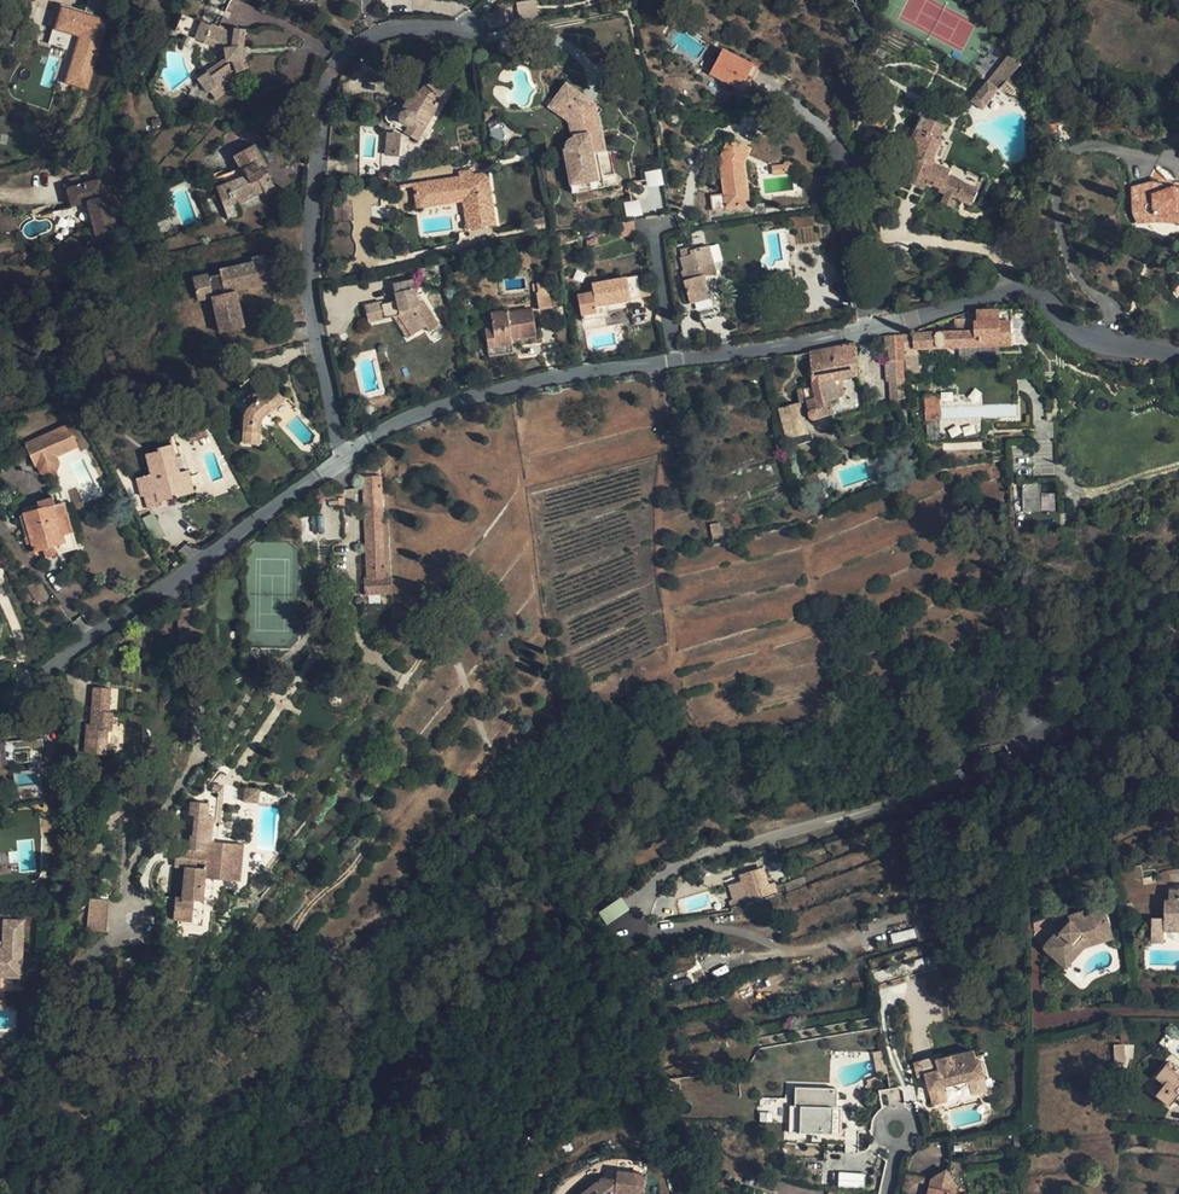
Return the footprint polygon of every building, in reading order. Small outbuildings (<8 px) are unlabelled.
[(538,23),(535,2),(516,5),(520,26),(538,23)] [(64,83),(88,90),(108,20),(60,6),(53,29),(77,36),(64,83)] [(177,31),(185,15),(182,14),(175,30),(177,31)] [(253,51),(256,33),(234,30),(233,37),(185,15),(177,31),(225,53),(225,60),(226,67),(211,77),(207,73),(198,79),(208,93),(211,92),(216,99),(227,92),(222,83),(237,73),(247,70),(243,59),(242,59),(242,49),(246,50),(253,51)] [(881,61),(884,53),(873,49),(870,56),(881,61)] [(757,71),(722,52),(708,75),(745,95),(757,71)] [(211,77),(226,67),(225,60),(207,73),(211,77)] [(1021,79),(1010,69),(970,114),(981,124),(1006,96),(1010,91),(1021,79)] [(418,94),(416,93),(413,99),(410,98),(403,109),(404,112),(400,113),(399,118),(400,124),(405,127),(410,126),(414,124),(418,127),(420,124),(426,127),(439,106),(434,103),(450,87),(438,74),(418,94)] [(565,152),(573,195),(600,190),(598,179),(604,178),(591,113),(593,109),(597,105),(569,84),(556,101),(572,113),(575,123),(578,136),(574,136),(575,139),(573,139),(568,143),(566,147),(566,151),(565,152)] [(413,99),(416,93),(411,91),(408,97),(410,98),(413,99)] [(1010,91),(1006,96),(1014,104),(1018,99),(1010,91)] [(664,104),(663,94),(656,95),(657,105),(664,104)] [(556,101),(551,107),(572,122),(574,136),(578,136),(575,123),(572,113),(556,101)] [(608,153),(601,117),(604,114),(603,109),(597,105),(593,109),(591,113),(604,178),(616,176),(612,153),(608,153)] [(489,125),(491,133),(492,132),(493,130),(496,128),(498,127),(501,128),(503,128),(504,129),(506,132),(507,134),(507,137),(506,139),(504,142),(506,141),(513,136),(500,118),(489,125)] [(944,130),(919,120),(899,169),(901,170),(909,173),(905,183),(923,190),(926,185),(939,190),(938,193),(944,195),(941,204),(953,209),(956,200),(971,207),(978,192),(950,180),(952,175),(932,166),(941,143),(939,142),(944,130)] [(387,131),(383,154),(398,156),(402,134),(387,131)] [(712,213),(744,209),(741,181),(746,180),(744,165),(751,150),(729,141),(725,150),(727,162),(720,163),(724,196),(710,198),(712,213)] [(950,180),(978,192),(982,182),(940,165),(948,146),(941,143),(932,166),(952,175),(950,180)] [(235,156),(240,167),(244,176),(227,185),(215,191),(230,221),(242,215),(237,206),(235,202),(261,189),(264,193),(264,195),(274,189),(267,174),(262,177),(260,171),(264,169),(266,168),(255,146),(235,156)] [(244,176),(240,167),(223,175),(227,185),(244,176)] [(794,175),(793,167),(771,170),(772,178),(794,175)] [(644,172),(648,188),(664,184),(660,168),(644,172)] [(436,201),(464,197),(464,201),(466,214),(474,213),(476,228),(484,227),(483,222),(489,221),(488,211),(490,211),(487,191),(469,194),(468,187),(472,186),(471,177),(414,185),(417,208),(437,205),(436,201)] [(741,181),(744,209),(749,208),(746,180),(741,181)] [(99,181),(67,190),(72,207),(88,203),(88,207),(91,206),(92,211),(90,212),(94,227),(88,229),(92,244),(97,242),(118,237),(108,197),(104,198),(99,181)] [(1155,185),(1149,187),(1151,196),(1156,200),(1163,199),(1167,194),(1170,193),(1178,193),(1178,189),(1155,185)] [(1170,193),(1167,194),(1163,199),(1156,200),(1151,196),(1149,187),(1130,191),(1131,213),(1135,224),(1154,224),(1154,216),(1170,214),(1178,217),(1178,193),(1170,193)] [(235,202),(237,206),(264,193),(261,189),(235,202)] [(437,205),(464,201),(464,197),(436,201),(437,205)] [(639,200),(624,202),(626,217),(642,215),(639,200)] [(476,228),(474,213),(466,214),(469,229),(476,228)] [(1170,214),(1154,216),(1154,224),(1176,224),(1178,225),(1178,217),(1170,214)] [(636,234),(634,222),(614,226),(616,235),(622,234),(623,239),(632,237),(632,234),(636,234)] [(687,248),(678,251),(682,257),(678,258),(682,270),(680,273),(681,277),(702,275),(704,277),(681,283),(688,305),(711,299),(705,279),(717,274),(707,246),(688,251),(689,256),(687,248)] [(242,329),(235,300),(229,302),(227,295),(234,293),(233,291),(270,282),(264,256),(249,260),(250,264),(217,272),(218,276),(206,279),(206,276),(190,280),(196,302),(210,299),(219,334),(242,329)] [(581,322),(596,319),(594,305),(602,304),(640,297),(638,284),(632,285),(631,280),(630,278),(592,285),(593,292),(577,295),(581,322)] [(393,285),(395,294),(401,293),(403,301),(396,302),(381,305),(381,303),(364,306),(368,324),(394,319),(400,318),(414,336),(427,326),(431,331),(440,324),(424,301),(420,304),(415,297),(413,290),(415,289),(413,281),(393,285)] [(538,310),(551,308),(547,284),(532,286),(533,295),(536,295),(538,310)] [(424,301),(415,289),(413,290),(415,297),(420,304),(424,301)] [(235,300),(234,293),(227,295),(229,302),(235,300)] [(889,301),(895,305),(899,299),(893,294),(889,301)] [(594,305),(596,319),(604,318),(602,304),(594,305)] [(566,306),(551,308),(552,318),(567,316),(566,306)] [(508,312),(490,314),(492,329),(485,330),(489,357),(513,354),(512,339),(535,336),(531,310),(508,313),(508,312)] [(957,333),(905,336),(908,374),(920,373),(920,354),(917,354),(917,350),(1013,346),(1012,310),(978,312),(978,320),(957,320),(957,333)] [(400,318),(394,319),(409,340),(414,336),(400,318)] [(905,336),(886,337),(887,352),(890,352),(890,362),(887,363),(889,383),(908,382),(908,381),(908,374),(905,336)] [(860,377),(858,346),(811,355),(812,388),(798,392),(801,404),(801,405),(807,403),(811,418),(816,421),(835,416),(832,402),(842,399),(836,381),(860,377)] [(249,404),(246,406),(248,410),(244,417),(243,442),(258,443),(260,423),(261,419),(268,412),(270,413),(283,402),(271,388),(266,393),(261,388),(246,400),(249,404)] [(941,420),(939,395),(923,396),(925,422),(941,420)] [(1020,420),(1018,401),(1005,402),(1005,410),(999,410),(1000,421),(1020,420)] [(801,405),(801,404),(780,409),(788,439),(808,433),(801,405)] [(196,435),(203,432),(202,431),(197,415),(183,420),(190,440),(197,438),(196,435)] [(60,431),(58,429),(40,438),(42,441),(25,450),(34,468),(36,467),(40,475),(47,477),(56,474),(59,464),(56,457),(77,447),(68,428),(60,431)] [(180,473),(172,446),(156,451),(157,453),(145,457),(150,477),(137,481),(142,499),(144,499),(148,511),(171,504),(170,500),(195,493),(188,471),(180,473)] [(922,472),(929,470),(924,448),(917,450),(922,472)] [(370,477),(370,474),(366,474),(366,478),(362,478),(363,515),(381,515),(379,477),(370,477)] [(1040,493),(1040,484),(1022,484),(1022,511),(1055,510),(1055,493),(1040,493)] [(38,503),(39,506),(40,509),(23,514),(24,516),(21,517),(27,539),(26,539),(28,545),(32,544),(35,552),(44,550),(46,558),(77,548),(64,503),(54,506),(52,499),(38,503)] [(40,509),(39,506),(22,510),(23,514),(40,509)] [(381,515),(363,515),(364,555),(382,555),(381,515)] [(382,555),(364,555),(365,579),(363,580),(363,597),(389,596),(389,578),(383,578),(382,555)] [(90,730),(87,730),(84,754),(105,756),(108,733),(111,733),(113,714),(109,713),(111,691),(94,689),(93,697),(90,697),(89,704),(93,705),(91,725),(90,730)] [(41,738),(0,744),(0,748),(1,755),(15,753),(27,752),(40,750),(43,750),(41,738)] [(41,761),(40,750),(27,752),(28,763),(41,761)] [(16,764),(15,753),(1,755),(2,766),(16,764)] [(261,788),(235,785),(234,798),(228,798),(228,802),(262,805),(263,793),(261,792),(261,788)] [(218,805),(192,802),(190,816),(195,816),(193,837),(178,835),(175,867),(185,869),(182,899),(171,898),(168,931),(179,932),(180,925),(180,920),(193,920),(195,899),(207,901),(207,898),(214,898),(216,880),(241,883),(245,846),(219,843),(221,823),(217,823),(218,805)] [(71,853),(64,858),(68,863),(74,857),(71,853)] [(743,886),(761,879),(766,892),(770,891),(764,875),(741,883),(743,886)] [(752,910),(779,900),(775,889),(770,891),(766,892),(761,879),(743,886),(744,890),(730,896),(735,909),(731,910),(733,916),(752,910)] [(789,899),(809,891),(806,883),(786,891),(789,899)] [(1170,903),(1166,903),(1165,920),(1165,932),(1178,933),(1178,892),(1171,892),(1170,903)] [(598,912),(606,925),(629,910),(621,897),(598,912)] [(89,898),(86,930),(106,932),(109,900),(89,898)] [(204,927),(207,901),(195,899),(193,920),(180,920),(180,925),(204,927)] [(8,910),(7,930),(7,940),(11,945),(1,953),(0,951),(0,976),(24,977),(27,911),(8,910)] [(7,930),(8,910),(0,911),(0,930),(7,930)] [(1049,954),(1069,967),(1091,946),(1118,943),(1114,920),(1100,916),(1073,924),(1049,954)] [(1165,932),(1165,920),(1153,920),(1153,935),(1165,935),(1165,932)] [(0,946),(0,951),(1,953),(11,945),(7,940),(0,946)] [(0,976),(0,985),(1,985),(0,991),(23,992),(24,977),(0,976)] [(1133,1061),(1132,1044),(1114,1045),(1114,1062),(1133,1061)] [(922,1077),(929,1075),(933,1091),(947,1088),(988,1078),(984,1061),(980,1062),(978,1053),(966,1055),(945,1060),(945,1057),(936,1059),(919,1063),(922,1077)] [(882,1074),(891,1073),(889,1061),(880,1062),(882,1074)] [(1167,1067),(1156,1078),(1166,1086),(1157,1096),(1170,1108),(1178,1099),(1178,1098),(1178,1077),(1167,1067)] [(797,1104),(792,1104),(791,1132),(844,1133),(844,1106),(839,1105),(840,1087),(797,1086),(797,1104)] [(950,1101),(947,1088),(933,1091),(937,1104),(950,1101)] [(955,1183),(945,1169),(931,1178),(927,1193),(955,1193),(952,1193),(955,1183)] [(582,1193),(615,1193),(616,1193),(623,1193),(643,1193),(646,1174),(617,1171),(616,1180),(602,1178),(582,1193)] [(838,1187),(864,1187),(864,1173),(838,1173),(838,1187)] [(921,1193),(925,1177),(908,1173),(904,1190),(921,1193)]
